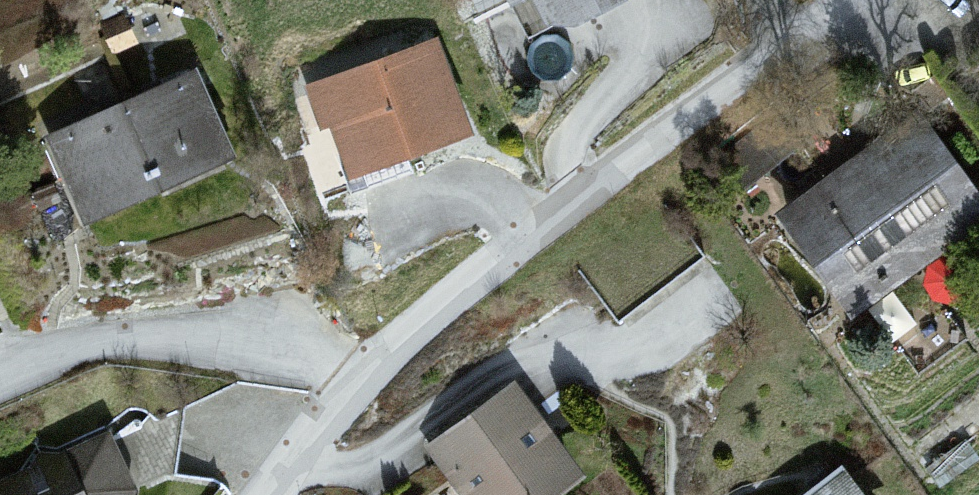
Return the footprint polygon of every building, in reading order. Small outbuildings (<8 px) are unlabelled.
[(548,81),(698,10),(693,0),(509,0),(548,81)] [(448,23),(305,88),(357,201),(499,136),(448,23)] [(204,62),(39,136),(92,252),(257,178),(204,62)] [(786,216),(853,308),(978,216),(978,206),(917,121),(786,216)] [(423,447),(458,494),(563,494),(586,478),(515,380),(423,447)] [(0,480),(0,494),(151,494),(118,425),(0,480)] [(808,494),(868,494),(847,466),(808,494)]
